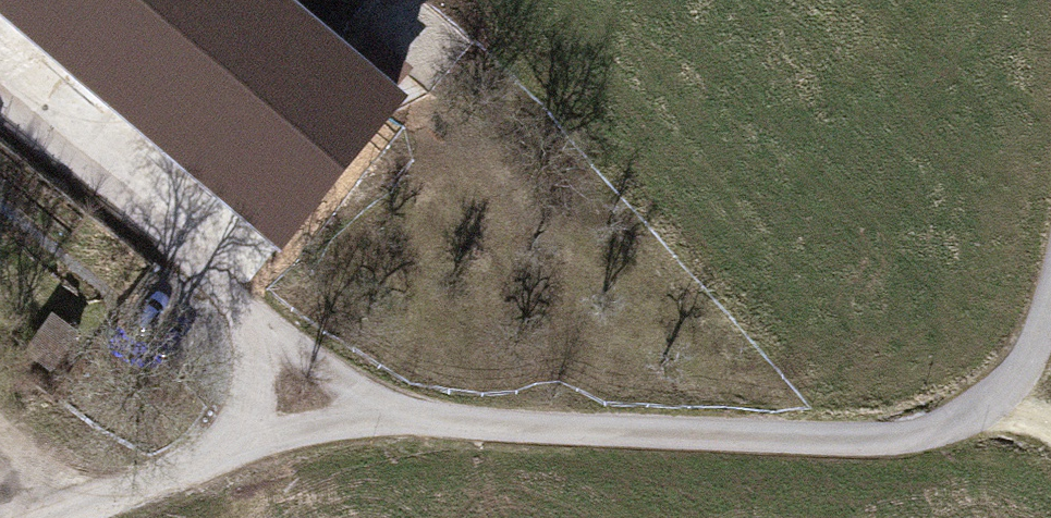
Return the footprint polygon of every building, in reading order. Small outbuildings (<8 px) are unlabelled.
[(21,0),(0,0),(0,18),(21,0)] [(179,97),(124,162),(265,281),(320,216),(179,97)]
